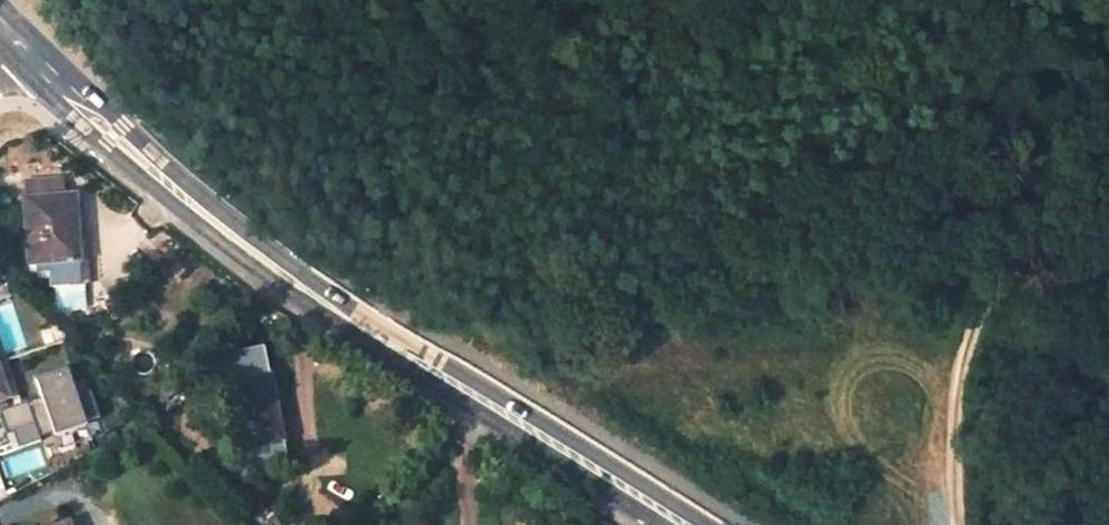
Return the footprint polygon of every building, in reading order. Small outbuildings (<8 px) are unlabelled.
[(25,201),(30,265),(36,264),(36,273),(50,273),(50,289),(91,286),(89,261),(79,261),(74,198),(64,199),(62,181),(27,184),(28,201),(25,201)] [(281,442),(262,352),(214,361),(232,451),(281,442)] [(90,392),(77,397),(66,368),(34,379),(41,399),(0,413),(0,419),(6,436),(13,434),(18,449),(40,442),(39,439),(99,418),(90,392)]
